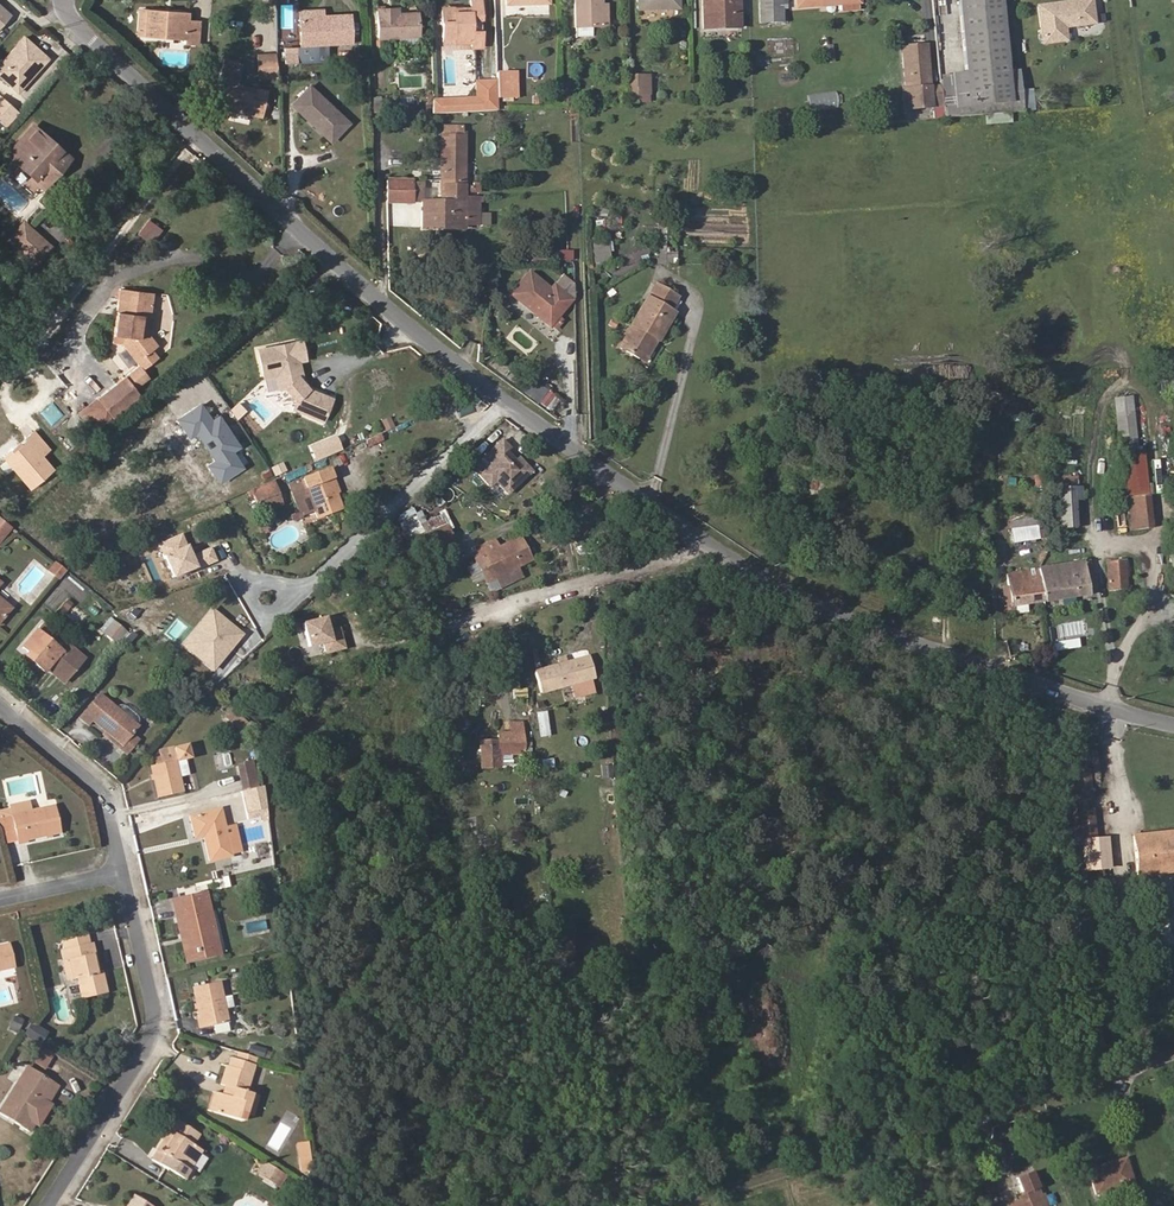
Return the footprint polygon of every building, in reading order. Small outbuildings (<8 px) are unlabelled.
[(481,0),(470,0),(471,7),(471,11),(454,12),(454,7),(442,8),(443,43),(470,42),(471,47),(483,46),(481,0)] [(600,5),(602,5),(602,0),(574,0),(575,37),(592,36),(592,27),(601,27),(600,5)] [(678,0),(637,0),(638,9),(679,8),(678,0)] [(738,0),(702,0),(703,29),(739,28),(738,0)] [(760,24),(772,24),(782,24),(781,22),(781,9),(781,0),(759,0),(760,24)] [(840,4),(840,11),(859,9),(859,0),(839,0),(840,4)] [(1019,70),(1008,71),(1001,0),(958,0),(966,74),(952,76),(956,116),(1023,111),(1021,90),(1019,70)] [(1091,0),(1085,0),(1037,6),(1042,44),(1066,40),(1064,27),(1094,23),(1091,0)] [(11,14),(0,4),(0,26),(11,14)] [(418,35),(417,12),(398,13),(398,8),(376,9),(378,38),(398,36),(399,45),(416,44),(416,36),(418,35)] [(198,43),(199,21),(188,20),(188,13),(170,12),(170,15),(160,14),(161,11),(139,9),(137,34),(185,38),(185,42),(198,43)] [(351,42),(350,15),(324,16),(299,18),(300,46),(285,47),(286,63),(298,63),(327,61),(327,43),(351,42)] [(42,67),(17,44),(0,63),(0,77),(18,93),(42,67)] [(929,87),(926,50),(902,52),(905,89),(902,89),(903,109),(932,106),(943,105),(941,86),(929,87)] [(277,64),(276,53),(258,54),(259,79),(277,77),(277,75),(277,64)] [(261,116),(266,91),(237,85),(241,64),(224,60),(219,82),(221,82),(216,107),(261,116)] [(299,74),(298,63),(286,63),(277,64),(277,75),(299,74)] [(517,97),(515,72),(497,72),(498,97),(517,97)] [(204,112),(206,74),(204,75),(201,76),(199,77),(198,79),(197,82),(196,112),(204,112)] [(650,95),(649,76),(628,76),(628,96),(650,95)] [(956,116),(952,76),(940,78),(941,86),(943,105),(944,115),(944,117),(956,116)] [(349,123),(309,86),(292,104),(331,141),(349,123)] [(1034,110),(1033,89),(1021,90),(1023,111),(1034,110)] [(843,106),(842,92),(808,94),(809,109),(843,106)] [(445,113),(444,101),(433,102),(433,104),(433,111),(433,113),(445,113)] [(453,112),(452,101),(444,101),(445,113),(453,112)] [(944,115),(943,105),(932,106),(933,116),(944,115)] [(57,153),(49,146),(53,143),(33,126),(7,154),(34,179),(36,177),(45,186),(70,159),(60,150),(57,153)] [(464,186),(464,136),(461,136),(461,126),(443,126),(443,136),(441,136),(441,186),(464,186)] [(60,150),(53,143),(49,146),(57,153),(60,150)] [(412,202),(411,179),(386,178),(386,201),(412,202)] [(478,192),(478,183),(469,183),(469,192),(478,192)] [(478,226),(478,197),(468,197),(468,200),(467,200),(467,202),(464,202),(464,186),(441,186),(440,202),(421,202),(421,228),(435,228),(435,222),(464,222),(464,226),(478,226)] [(14,246),(30,228),(23,222),(7,240),(14,246)] [(35,264),(51,246),(37,234),(30,228),(14,246),(35,264)] [(610,261),(608,242),(592,243),(593,263),(610,261)] [(554,250),(554,261),(573,261),(573,250),(554,250)] [(623,264),(649,263),(648,251),(622,253),(623,264)] [(677,265),(677,252),(666,251),(656,251),(656,264),(677,265)] [(557,317),(572,300),(554,285),(550,289),(529,272),(511,294),(549,326),(551,324),(555,328),(562,321),(557,317)] [(89,298),(100,285),(88,275),(77,289),(89,298)] [(656,340),(673,312),(669,310),(678,297),(655,284),(619,347),(639,359),(651,337),(656,340)] [(146,317),(147,305),(152,305),(153,293),(120,290),(113,342),(140,335),(142,317),(146,317)] [(148,333),(152,305),(147,305),(146,317),(142,317),(140,335),(148,333)] [(500,332),(500,327),(495,325),(491,328),(491,334),(496,335),(500,332)] [(158,345),(148,333),(140,335),(139,338),(150,351),(152,350),(158,345)] [(142,370),(158,357),(152,350),(150,351),(139,338),(140,335),(113,342),(113,343),(122,344),(139,365),(142,370)] [(644,362),(656,340),(651,337),(639,359),(644,362)] [(293,409),(323,421),(332,398),(309,389),(304,383),(297,375),(294,361),(299,360),(303,359),(298,340),(258,349),(264,377),(276,374),(279,389),(285,389),(295,400),(293,409)] [(304,383),(299,360),(294,361),(297,375),(304,383)] [(149,378),(142,370),(139,365),(124,377),(134,389),(149,378)] [(112,419),(141,397),(134,389),(124,377),(97,398),(112,419)] [(546,406),(554,396),(547,391),(539,401),(546,406)] [(1151,527),(1143,451),(1136,451),(1131,402),(1116,403),(1128,515),(1119,516),(1119,512),(1113,513),(1113,517),(1107,518),(1108,528),(1129,525),(1130,530),(1151,527)] [(512,446),(503,437),(483,456),(489,462),(477,473),(490,487),(496,482),(508,495),(534,471),(519,455),(516,457),(509,449),(512,446)] [(341,508),(335,492),(330,479),(333,478),(329,468),(302,478),(314,509),(317,517),(341,508)] [(1035,474),(1034,486),(1045,487),(1045,474),(1035,474)] [(314,509),(302,478),(288,483),(300,513),(300,515),(314,509)] [(278,494),(274,481),(251,490),(255,503),(262,500),(278,494)] [(1076,528),(1074,500),(1083,499),(1082,487),(1052,489),(1054,529),(1076,528)] [(266,509),(281,503),(278,494),(262,500),(266,509)] [(12,526),(8,523),(0,516),(0,540),(12,526)] [(417,538),(443,526),(439,516),(412,528),(417,538)] [(1037,527),(1035,517),(1010,521),(1011,531),(1037,527)] [(239,527),(235,520),(225,524),(229,532),(239,527)] [(452,545),(443,526),(417,538),(418,541),(425,557),(431,554),(433,560),(438,557),(436,552),(452,545)] [(1039,538),(1037,527),(1011,531),(1013,541),(1039,538)] [(531,560),(520,536),(498,547),(494,540),(476,549),(478,553),(473,556),(477,564),(470,568),(476,581),(484,578),(487,583),(496,578),(501,587),(512,581),(510,577),(519,573),(516,567),(531,560)] [(425,557),(418,541),(410,545),(417,561),(425,557)] [(457,556),(452,545),(436,552),(438,557),(441,563),(457,556)] [(1127,589),(1126,576),(1128,576),(1127,560),(1106,561),(1109,590),(1127,589)] [(1087,594),(1083,569),(1089,568),(1088,561),(1038,568),(1038,569),(1043,600),(1043,601),(1087,594)] [(59,579),(66,571),(56,562),(49,571),(59,579)] [(1093,593),(1089,568),(1083,569),(1087,594),(1093,593)] [(1043,600),(1038,569),(1006,574),(1011,606),(1043,600)] [(521,576),(519,573),(510,577),(512,581),(521,576)] [(0,599),(0,621),(11,608),(0,599)] [(340,626),(331,628),(327,614),(303,620),(309,646),(323,643),(325,652),(346,647),(340,626)] [(115,643),(125,630),(114,621),(104,634),(115,643)] [(60,651),(35,631),(21,647),(28,652),(37,660),(34,664),(44,672),(47,669),(63,683),(84,658),(67,643),(60,651)] [(313,654),(324,652),(322,644),(311,646),(313,654)] [(37,660),(28,652),(24,656),(34,664),(37,660)] [(595,678),(589,655),(566,662),(559,664),(534,670),(540,693),(595,678)] [(115,707),(99,694),(79,718),(88,725),(92,720),(105,731),(122,745),(131,734),(138,726),(139,720),(138,717),(136,714),(127,707),(124,705),(121,705),(115,707)] [(240,718),(230,710),(224,717),(234,725),(240,718)] [(511,764),(510,752),(523,752),(521,723),(512,723),(511,721),(498,722),(499,740),(499,744),(480,745),(481,768),(500,767),(500,764),(511,764)] [(242,736),(250,727),(246,723),(237,732),(242,736)] [(126,754),(138,740),(131,734),(122,745),(105,731),(103,734),(126,754)] [(187,774),(184,759),(190,757),(187,745),(160,751),(161,757),(155,758),(157,766),(151,767),(157,797),(182,791),(179,776),(187,774)] [(254,772),(252,762),(237,765),(239,775),(254,772)] [(598,766),(598,778),(608,777),(607,765),(598,766)] [(257,787),(254,772),(239,775),(243,790),(245,790),(257,787)] [(1094,822),(1089,776),(1074,777),(1079,824),(1094,822)] [(266,808),(261,786),(257,787),(245,790),(250,811),(252,811),(264,808),(266,808)] [(55,806),(11,815),(10,808),(0,810),(0,825),(4,828),(7,843),(61,832),(55,806)] [(266,816),(264,808),(252,811),(254,818),(266,816)] [(231,855),(220,809),(190,816),(195,838),(204,835),(209,861),(231,855)] [(1133,835),(1137,875),(1153,873),(1152,865),(1173,863),(1173,831),(1133,835)] [(492,833),(480,835),(483,852),(494,851),(492,833)] [(1152,865),(1153,873),(1173,871),(1173,863),(1152,865)] [(224,887),(223,879),(213,881),(215,890),(224,887)] [(220,953),(205,892),(172,900),(181,938),(185,938),(186,941),(183,941),(188,961),(220,953)] [(96,972),(91,954),(94,954),(92,943),(89,944),(87,935),(62,941),(64,949),(61,950),(63,961),(62,961),(66,980),(77,978),(81,998),(106,992),(101,971),(98,972),(96,972)] [(9,943),(0,946),(0,970),(15,967),(9,943)] [(1163,961),(1161,950),(1154,951),(1156,962),(1163,961)] [(228,1022),(219,981),(193,987),(201,1028),(213,1025),(227,1022),(228,1022)] [(18,1030),(23,1020),(14,1016),(10,1026),(18,1030)] [(39,1045),(47,1032),(31,1022),(23,1034),(39,1045)] [(229,1031),(227,1022),(213,1025),(214,1034),(229,1031)] [(35,1052),(39,1045),(23,1034),(18,1041),(35,1052)] [(43,1067),(52,1053),(40,1045),(32,1060),(43,1067)] [(249,1055),(267,1057),(269,1047),(251,1045),(249,1055)] [(244,1114),(251,1093),(245,1091),(256,1057),(239,1051),(236,1059),(230,1057),(228,1066),(226,1065),(220,1084),(225,1086),(222,1094),(221,1094),(215,1113),(242,1121),(244,1114)] [(43,1099),(48,1102),(58,1086),(26,1067),(0,1109),(0,1114),(29,1132),(34,1124),(30,1121),(43,1099)] [(215,1113),(221,1094),(215,1092),(209,1111),(215,1113)] [(252,1116),(258,1095),(251,1093),(244,1114),(252,1116)] [(38,1126),(51,1105),(48,1102),(43,1099),(30,1121),(34,1124),(38,1126)] [(199,1153),(201,1150),(192,1144),(199,1134),(177,1120),(167,1135),(170,1137),(161,1152),(157,1150),(151,1159),(183,1179),(190,1167),(199,1153)] [(161,1152),(170,1137),(167,1135),(157,1150),(161,1152)] [(310,1170),(306,1143),(297,1144),(301,1171),(310,1170)] [(199,1172),(207,1158),(199,1153),(190,1167),(199,1172)] [(1089,1171),(1096,1195),(1132,1184),(1126,1160),(1089,1171)] [(279,1186),(286,1176),(263,1162),(257,1172),(279,1186)] [(1036,1187),(1031,1173),(1017,1178),(1022,1192),(1024,1192),(1036,1187)] [(1036,1187),(1024,1192),(1025,1195),(1013,1200),(1011,1197),(1001,1200),(1003,1205),(1043,1205),(1036,1187)] [(134,1194),(127,1205),(152,1205),(134,1194)]
